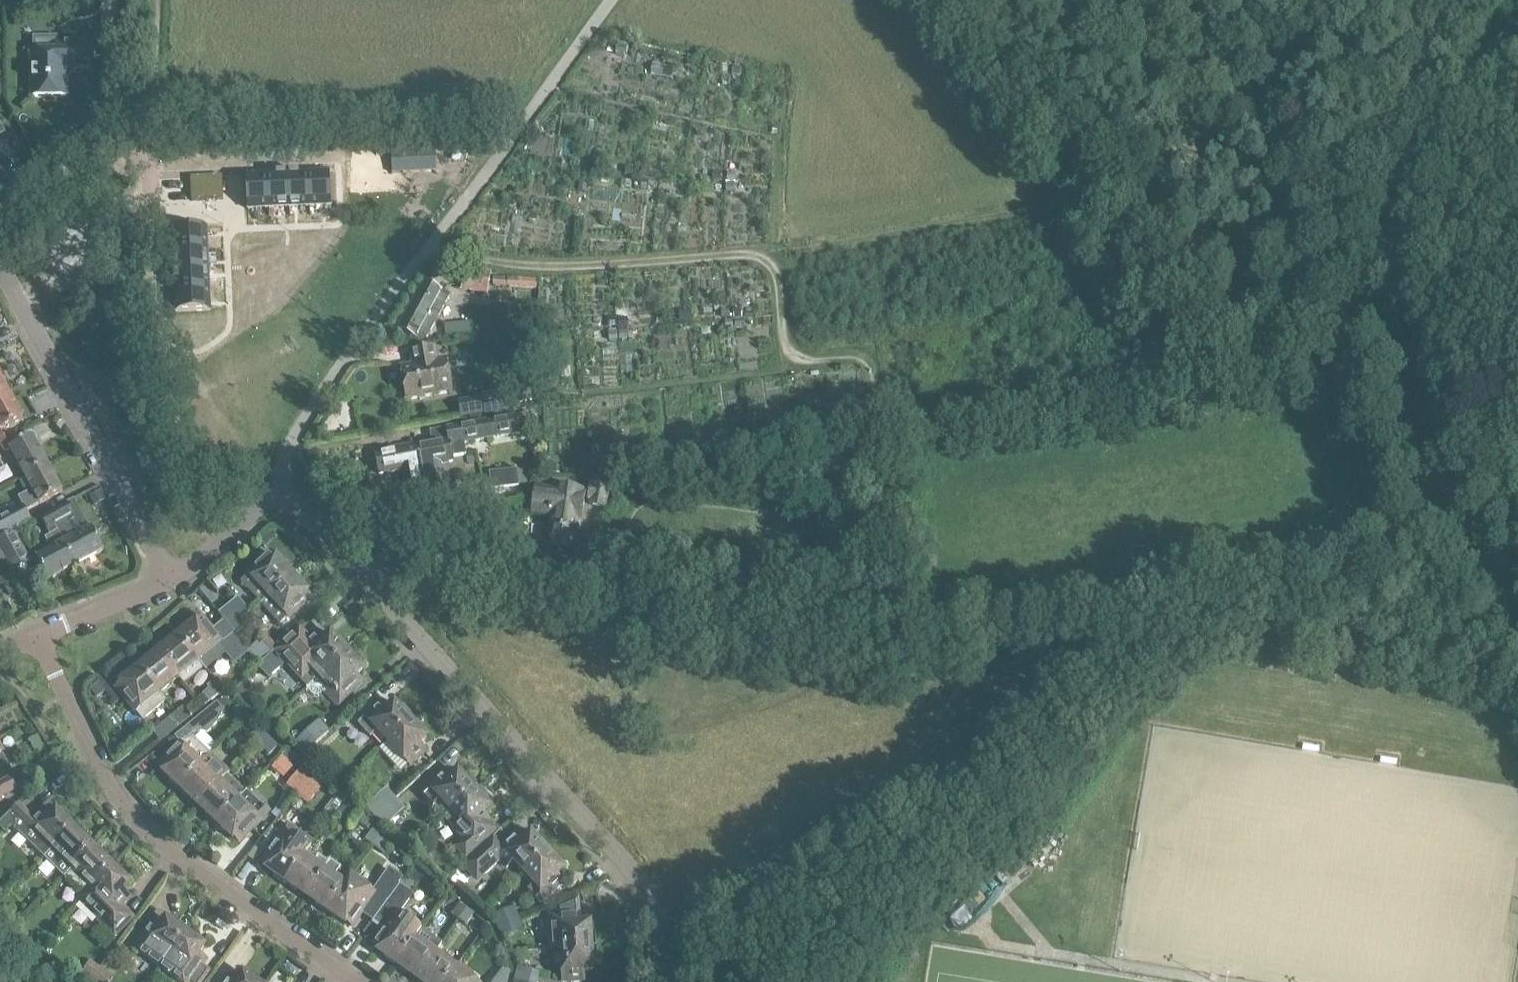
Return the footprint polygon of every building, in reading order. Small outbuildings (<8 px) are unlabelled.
[(118,33),(106,33),(105,42),(118,42),(118,33)] [(60,53),(32,53),(33,97),(67,97),(67,72),(94,72),(93,42),(60,42),(60,53)] [(619,45),(616,53),(624,55),(626,47),(619,45)] [(653,66),(652,75),(661,77),(662,68),(653,66)] [(740,76),(741,68),(733,67),(732,75),(740,76)] [(759,68),(751,67),(750,78),(758,78),(759,68)] [(392,149),(393,173),(408,172),(407,148),(392,149)] [(309,171),(311,207),(332,206),(331,170),(309,171)] [(289,172),(290,208),(311,207),(309,171),(289,172)] [(268,173),(270,209),(290,208),(289,172),(268,173)] [(246,174),(248,210),(270,209),(268,173),(246,174)] [(736,185),(736,175),(727,176),(727,184),(736,185)] [(634,191),(634,183),(625,182),(625,191),(634,191)] [(588,185),(580,184),(579,192),(587,193),(588,185)] [(727,195),(736,194),(736,185),(727,186),(727,195)] [(714,194),(722,194),(722,186),(714,186),(714,194)] [(173,228),(174,250),(209,249),(208,227),(173,228)] [(174,250),(174,271),(210,270),(209,249),(174,250)] [(465,268),(461,290),(488,295),(492,272),(465,268)] [(174,271),(175,291),(211,290),(210,270),(174,271)] [(538,280),(495,277),(494,287),(538,290),(538,280)] [(425,280),(412,304),(439,318),(451,295),(425,280)] [(175,291),(176,313),(212,312),(211,290),(175,291)] [(511,303),(509,327),(535,328),(536,304),(511,303)] [(418,337),(419,334),(427,339),(439,318),(412,304),(400,327),(418,337)] [(744,319),(743,311),(735,312),(735,321),(744,319)] [(691,313),(679,314),(680,324),(691,323),(691,313)] [(608,329),(617,329),(617,320),(608,321),(608,329)] [(620,331),(629,330),(627,320),(618,322),(620,331)] [(736,330),(746,329),(745,321),(735,322),(736,330)] [(726,331),(734,330),(733,323),(725,323),(726,331)] [(472,324),(439,327),(441,341),(473,338),(472,324)] [(617,342),(617,333),(609,334),(609,343),(617,342)] [(619,334),(620,342),(628,341),(627,333),(619,334)] [(549,346),(549,338),(541,338),(542,346),(549,346)] [(411,364),(400,366),(406,401),(453,392),(447,358),(439,359),(437,347),(409,352),(411,364)] [(9,391),(0,375),(0,396),(9,391)] [(0,431),(0,443),(11,437),(6,428),(24,419),(9,391),(0,396),(0,429),(1,431),(0,431)] [(496,412),(496,411),(506,409),(504,396),(493,398),(493,397),(465,403),(468,418),(496,412)] [(131,403),(122,409),(133,426),(142,421),(131,403)] [(432,441),(416,444),(425,497),(447,494),(442,463),(454,461),(453,457),(464,455),(462,445),(520,434),(517,415),(446,427),(446,428),(430,431),(432,441)] [(832,427),(833,435),(840,434),(839,426),(832,427)] [(790,430),(792,439),(800,438),(799,429),(790,430)] [(777,432),(779,441),(788,440),(786,431),(777,432)] [(11,437),(0,443),(0,446),(4,453),(11,450),(25,476),(48,464),(33,437),(16,446),(11,437)] [(715,452),(716,451),(723,450),(724,450),(722,441),(713,443),(715,452)] [(380,475),(405,470),(410,500),(425,497),(416,444),(376,452),(377,458),(373,458),(375,469),(379,469),(380,475)] [(703,455),(712,454),(711,445),(702,446),(703,455)] [(629,464),(638,463),(636,454),(628,455),(629,464)] [(629,465),(628,456),(618,457),(620,466),(629,465)] [(23,505),(27,511),(63,491),(48,464),(25,476),(33,490),(19,498),(23,505)] [(550,473),(558,472),(557,464),(548,465),(550,473)] [(491,489),(520,486),(518,469),(489,472),(491,489)] [(613,483),(593,479),(590,508),(608,510),(613,483)] [(544,551),(576,555),(581,522),(583,522),(587,490),(553,485),(553,487),(536,485),(531,515),(549,517),(544,551)] [(88,498),(95,509),(107,502),(100,491),(88,498)] [(44,526),(46,525),(53,521),(57,527),(56,528),(58,532),(58,531),(76,566),(104,552),(92,528),(77,536),(69,521),(76,517),(69,503),(40,519),(44,526)] [(23,505),(0,517),(0,540),(14,532),(33,522),(27,511),(23,505)] [(48,581),(76,566),(58,531),(58,532),(46,538),(52,550),(36,558),(48,581)] [(14,532),(0,540),(0,552),(5,562),(10,573),(30,561),(14,532)] [(241,582),(260,603),(291,576),(272,554),(249,574),(249,575),(241,582)] [(280,625),(288,618),(311,598),(291,576),(260,603),(280,625)] [(251,613),(238,598),(219,614),(224,621),(236,635),(247,626),(242,620),(251,613)] [(187,627),(177,635),(199,661),(205,668),(207,670),(226,654),(235,664),(237,662),(249,652),(250,652),(249,650),(236,635),(224,621),(211,632),(201,619),(189,629),(187,627)] [(286,665),(307,688),(317,679),(317,678),(347,651),(331,633),(323,640),(316,633),(311,638),(301,627),(299,627),(277,648),(261,663),(261,664),(263,666),(260,669),(269,679),(286,665)] [(159,654),(179,677),(185,684),(205,668),(199,661),(177,635),(167,644),(169,646),(159,654)] [(257,643),(249,650),(250,652),(261,663),(277,648),(268,638),(259,646),(257,643)] [(319,697),(323,693),(336,707),(362,683),(356,676),(364,669),(347,651),(317,678),(317,679),(307,688),(307,689),(314,697),(319,697)] [(237,662),(248,677),(261,667),(249,652),(237,662)] [(149,659),(140,666),(160,693),(179,677),(159,654),(151,661),(149,659)] [(130,677),(117,688),(144,720),(167,701),(160,693),(140,666),(129,676),(130,677)] [(205,697),(210,702),(224,692),(215,680),(207,687),(211,692),(205,697)] [(99,683),(91,690),(97,699),(106,692),(99,683)] [(243,704),(245,702),(252,694),(243,684),(235,692),(233,693),(233,694),(243,704)] [(160,766),(172,778),(170,780),(179,789),(212,754),(195,738),(200,733),(203,734),(208,734),(212,731),(218,723),(225,711),(218,703),(175,738),(181,745),(160,766)] [(378,732),(388,742),(411,721),(395,703),(387,711),(382,705),(359,726),(371,738),(378,732)] [(192,718),(184,707),(153,732),(161,743),(192,718)] [(330,731),(320,720),(293,745),(304,756),(330,731)] [(419,746),(427,739),(411,721),(388,742),(409,766),(425,752),(419,746)] [(266,733),(260,727),(250,738),(256,744),(266,733)] [(256,744),(269,756),(279,746),(266,733),(256,744)] [(304,755),(304,756),(310,763),(323,751),(316,744),(304,755)] [(282,757),(291,764),(296,758),(294,756),(288,750),(286,752),(282,757)] [(190,799),(193,797),(202,806),(222,784),(221,783),(231,772),(212,754),(179,789),(190,799)] [(287,786),(298,795),(315,775),(304,766),(287,786)] [(452,812),(475,791),(459,773),(451,781),(446,775),(430,789),(452,812)] [(325,785),(315,775),(298,795),(309,804),(325,785)] [(4,801),(2,798),(18,790),(11,777),(0,782),(0,803),(4,801)] [(222,784),(202,806),(209,813),(207,815),(217,824),(246,794),(230,778),(223,785),(222,784)] [(366,807),(375,818),(396,798),(387,788),(366,807)] [(226,833),(228,831),(239,841),(259,819),(257,818),(266,808),(248,791),(246,794),(217,824),(226,833)] [(466,861),(498,831),(483,816),(491,808),(475,791),(452,812),(444,819),(454,829),(453,830),(462,840),(454,848),(466,861)] [(406,809),(396,798),(375,818),(385,828),(406,809)] [(355,811),(346,804),(338,814),(347,821),(355,811)] [(12,826),(46,860),(62,843),(78,827),(66,814),(63,817),(57,810),(49,818),(44,812),(34,822),(18,806),(0,824),(0,828),(6,833),(12,826)] [(263,863),(276,872),(273,876),(282,882),(303,853),(311,842),(290,826),(281,837),(263,863)] [(62,843),(46,860),(64,878),(94,847),(85,838),(87,835),(78,827),(62,843)] [(373,829),(365,840),(383,854),(392,842),(373,829)] [(418,844),(418,843),(420,839),(416,834),(410,833),(406,836),(404,842),(405,843),(407,847),(413,848),(418,844)] [(477,884),(500,863),(507,870),(516,863),(525,872),(547,851),(531,834),(524,840),(519,835),(505,848),(494,836),(461,866),(477,884)] [(82,895),(83,896),(117,864),(106,853),(103,856),(94,847),(64,878),(82,895)] [(989,867),(1003,886),(1027,867),(1013,848),(989,867)] [(528,890),(539,902),(562,881),(556,875),(564,869),(547,851),(525,872),(535,884),(528,890)] [(296,891),(299,888),(308,895),(330,863),(320,856),(316,862),(303,853),(282,882),(296,891)] [(330,863),(308,895),(318,902),(316,904),(326,912),(346,883),(336,876),(342,869),(331,861),(330,863)] [(120,906),(129,897),(123,891),(130,883),(125,878),(128,875),(117,864),(83,896),(79,900),(99,920),(98,920),(115,937),(132,918),(120,906)] [(375,891),(388,901),(400,884),(404,878),(391,869),(375,891)] [(388,901),(375,891),(352,875),(346,883),(326,912),(337,920),(339,917),(350,924),(362,908),(374,917),(372,920),(373,920),(374,921),(388,901)] [(386,959),(396,966),(416,937),(422,928),(400,913),(414,894),(400,884),(388,901),(374,921),(385,929),(374,946),(388,956),(386,959)] [(550,949),(561,949),(593,947),(591,923),(580,924),(579,912),(579,898),(557,907),(558,914),(547,915),(550,949)] [(452,915),(459,920),(467,909),(460,904),(452,915)] [(514,907),(491,917),(498,930),(515,923),(520,920),(514,907)] [(459,920),(467,926),(475,915),(467,909),(459,920)] [(154,921),(134,949),(161,968),(188,929),(176,920),(174,923),(167,917),(161,926),(154,921)] [(6,942),(14,927),(5,922),(0,931),(0,939),(6,942)] [(509,952),(524,946),(515,923),(498,930),(509,952)] [(23,932),(14,927),(6,942),(15,947),(23,932)] [(209,960),(199,953),(205,945),(199,941),(201,938),(188,929),(161,968),(180,981),(194,981),(209,960)] [(410,972),(417,978),(436,951),(416,937),(396,966),(408,974),(410,972)] [(561,949),(563,981),(584,980),(583,971),(594,970),(593,947),(561,949)] [(456,966),(436,951),(417,978),(424,981),(445,981),(456,966)] [(78,981),(91,981),(101,969),(91,962),(77,981),(78,981)] [(456,966),(445,981),(479,981),(456,966)] [(525,981),(538,981),(540,973),(518,967),(515,979),(525,981)] [(510,972),(504,968),(494,981),(508,981),(510,972)] [(101,969),(91,981),(106,981),(111,976),(101,969)] [(253,975),(251,977),(244,972),(238,981),(231,976),(227,981),(263,981),(253,975)]
